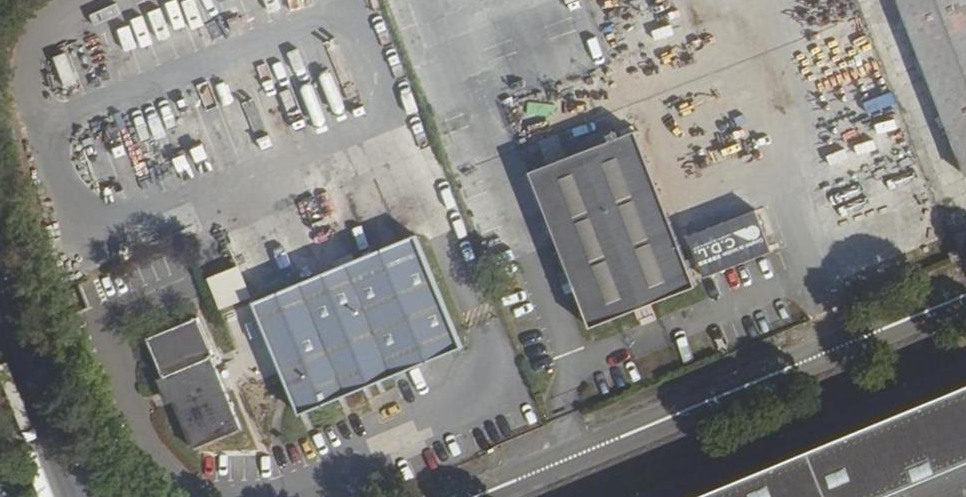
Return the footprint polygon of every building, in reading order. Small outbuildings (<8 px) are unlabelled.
[(965,146),(965,0),(908,0),(965,146)] [(64,53),(37,61),(47,92),(74,84),(64,53)] [(528,172),(588,328),(694,287),(686,268),(694,264),(698,276),(766,251),(751,212),(683,239),(691,259),(684,262),(633,131),(528,172)] [(543,161),(560,157),(555,136),(538,140),(543,161)] [(256,301),(302,415),(465,349),(420,237),(256,301)] [(950,252),(953,262),(962,258),(963,258),(959,248),(950,252)] [(203,279),(216,311),(248,299),(236,266),(203,279)] [(224,315),(237,344),(259,333),(246,305),(224,315)] [(152,335),(197,450),(243,431),(212,357),(219,354),(202,315),(152,335)] [(684,496),(965,496),(965,382),(684,496)]
